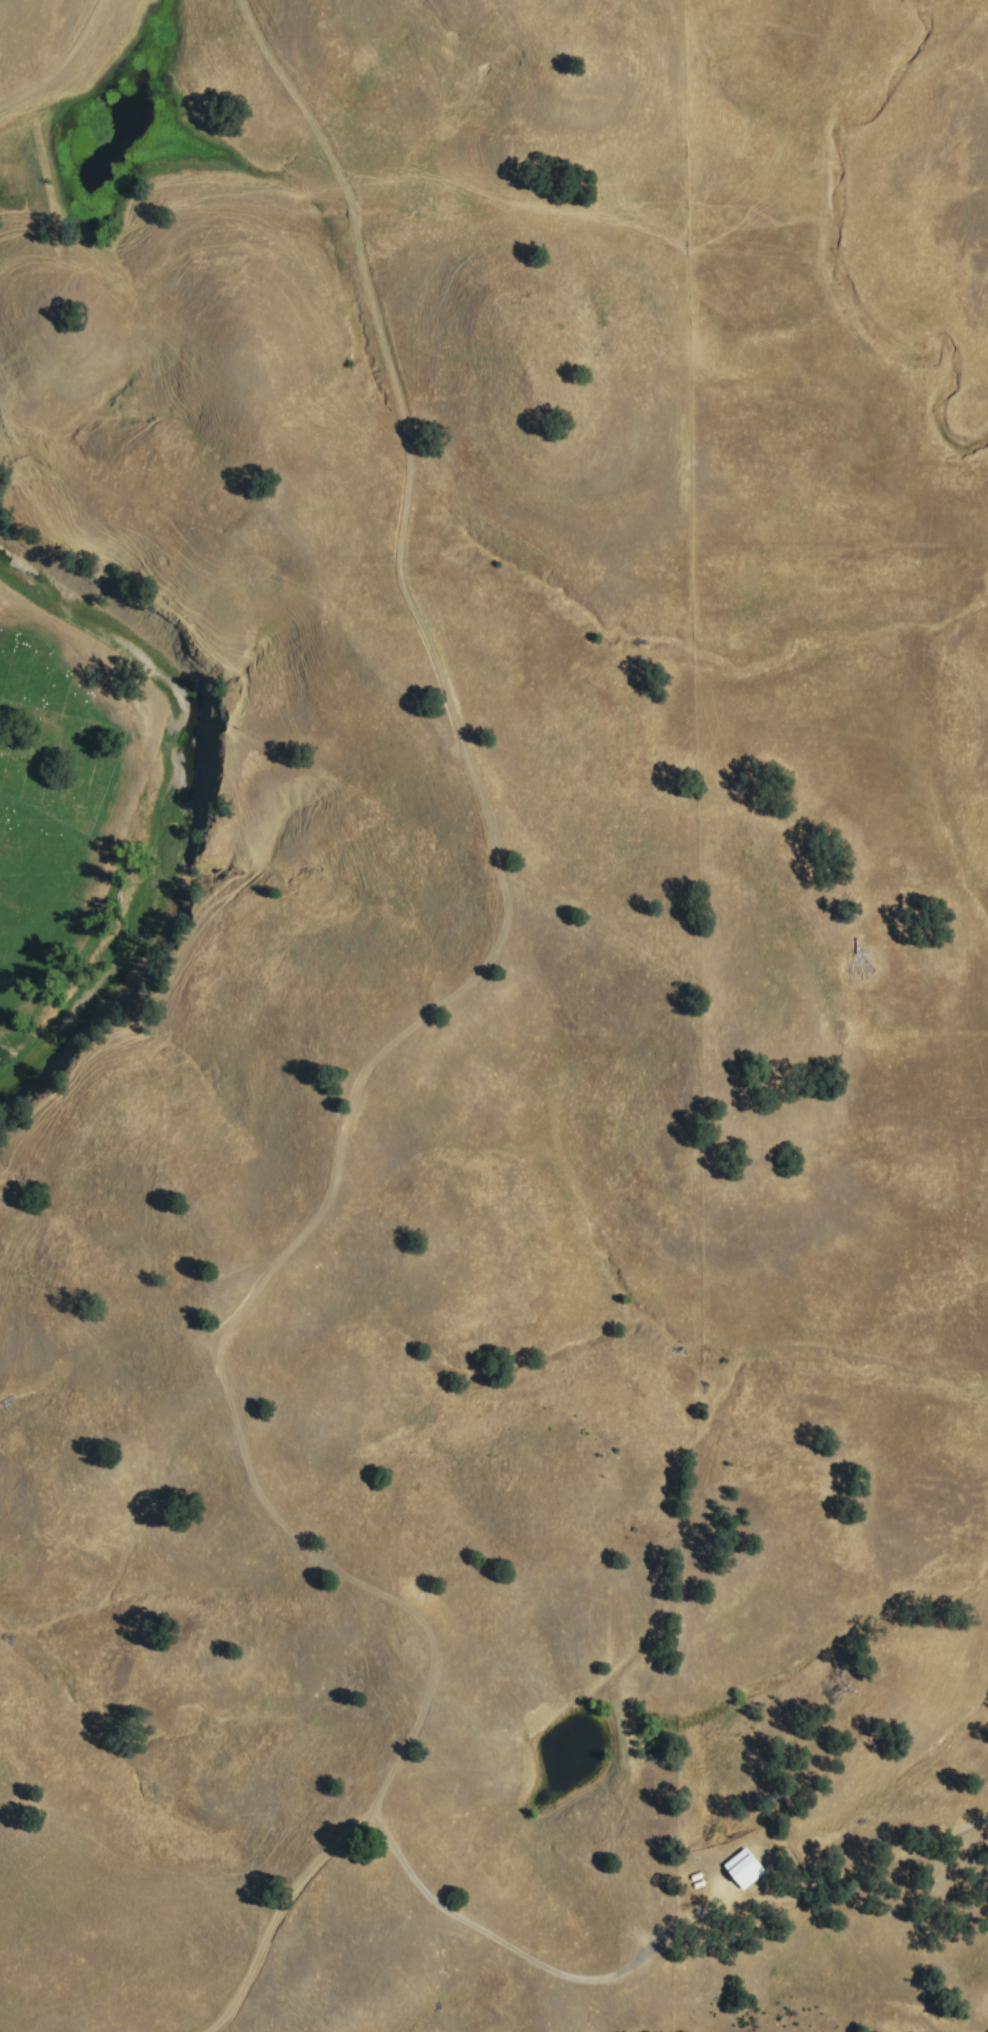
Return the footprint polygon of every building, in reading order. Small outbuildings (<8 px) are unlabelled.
[(742,1888),(769,1871),(752,1844),(725,1861),(742,1888)]
